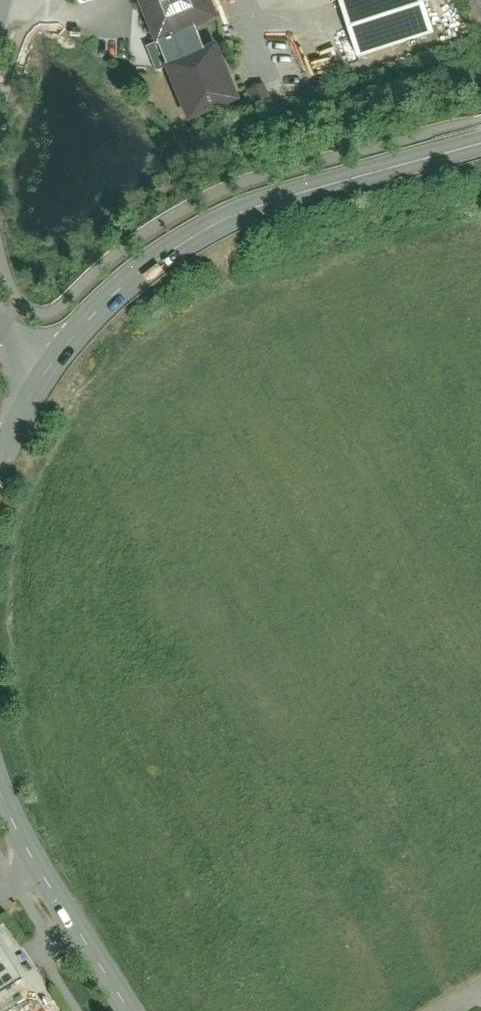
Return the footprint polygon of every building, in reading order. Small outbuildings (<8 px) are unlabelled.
[(157,43),(216,19),(208,0),(139,0),(157,43)] [(343,0),(360,56),(430,35),(420,0),(344,0),(343,0)] [(149,48),(157,71),(167,67),(158,45),(149,48)] [(218,56),(170,75),(191,126),(239,108),(218,56)] [(0,946),(0,991),(20,978),(0,946)]
